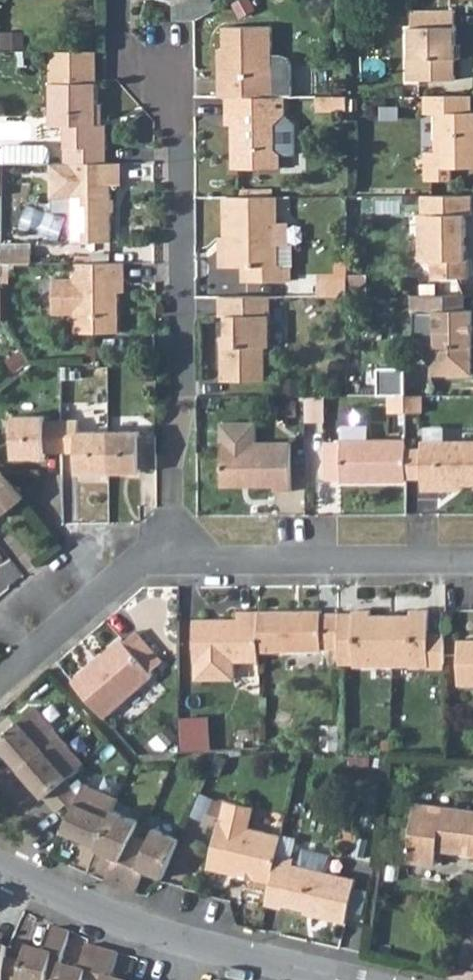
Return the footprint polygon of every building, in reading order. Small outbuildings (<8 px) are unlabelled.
[(176,0),(176,19),(186,18),(196,17),(209,9),(209,0),(176,0)] [(410,61),(417,60),(418,81),(455,81),(455,60),(457,60),(458,46),(458,28),(455,28),(455,11),(414,11),(414,27),(411,28),(410,61)] [(220,59),(220,96),(227,96),(286,95),(291,95),(291,64),(288,57),(280,54),(272,54),(272,26),(225,26),(225,48),(225,59),(220,59)] [(62,163),(106,163),(106,124),(93,124),(94,49),(49,50),(47,124),(62,124),(62,163)] [(410,61),(407,60),(407,81),(418,81),(417,60),(410,61)] [(227,96),(228,115),(234,115),(235,128),(235,169),(281,169),(281,154),(296,154),(296,125),(286,115),(286,95),(227,96)] [(317,95),(317,110),(347,110),(347,96),(317,95)] [(425,180),(451,181),(451,169),(472,169),(472,113),(472,95),(425,95),(426,114),(436,114),(436,152),(425,152),(425,180)] [(13,144),(13,157),(54,159),(55,145),(13,144)] [(62,163),(50,163),(50,196),(72,196),(71,244),(111,244),(111,184),(122,184),(122,163),(106,163),(62,163)] [(423,195),(423,218),(429,217),(430,234),(423,240),(423,254),(430,261),(434,261),(434,279),(470,279),(470,260),(463,259),(464,252),(466,252),(466,218),(472,218),(472,195),(423,195)] [(226,196),(227,236),(232,237),(231,266),(244,265),(244,280),(284,279),(284,264),(277,264),(277,244),(284,244),(284,223),(272,223),(272,196),(226,196)] [(31,248),(2,249),(2,264),(32,263),(31,248)] [(74,281),(52,280),(52,315),(74,315),(74,334),(119,334),(118,282),(126,282),(127,263),(74,264),(74,281)] [(318,282),(319,296),(348,296),(348,282),(318,282)] [(428,295),(428,313),(414,313),(414,338),(423,345),(431,345),(431,375),(471,376),(471,346),(468,346),(468,336),(472,337),(472,311),(466,311),(465,295),(428,295)] [(221,297),(220,316),(227,316),(227,337),(227,343),(221,350),(221,381),(262,381),(262,346),(267,347),(267,316),(270,316),(270,296),(221,297)] [(405,367),(377,367),(378,395),(390,395),(405,395),(405,367)] [(405,395),(390,395),(390,412),(406,412),(406,395),(405,395)] [(422,395),(406,395),(406,412),(422,412),(422,395)] [(61,422),(44,422),(44,418),(12,418),(12,458),(44,458),(44,455),(61,454),(61,422)] [(61,422),(61,454),(76,454),(76,474),(109,474),(108,432),(76,432),(76,422),(61,422)] [(108,432),(109,474),(140,474),(140,468),(156,469),(155,436),(140,436),(139,432),(108,432)] [(223,441),(223,486),(243,486),(243,482),(250,482),(250,486),(272,486),(273,490),(292,490),(291,441),(223,441)] [(442,485),(463,485),(472,485),(472,441),(424,441),(423,490),(442,490),(442,485)] [(406,442),(327,443),(327,481),(407,481),(406,442)] [(24,497),(7,476),(0,468),(0,516),(24,497)] [(336,615),(336,651),(336,669),(390,669),(443,669),(443,635),(428,635),(428,612),(411,612),(411,616),(390,616),(368,616),(368,612),(351,612),(351,615),(336,615)] [(257,613),(237,614),(236,621),(224,621),(219,625),(209,625),(209,621),(192,622),(192,664),(195,663),(195,681),(233,680),(233,663),(257,663),(257,653),(257,613)] [(257,613),(257,653),(321,653),(321,651),(336,651),(336,615),(320,615),(320,613),(257,613)] [(72,682),(103,717),(152,674),(149,671),(161,660),(136,632),(124,642),(122,639),(72,682)] [(457,640),(457,685),(472,685),(472,640),(457,640)] [(19,767),(43,795),(56,810),(65,801),(72,808),(63,828),(98,844),(97,848),(116,856),(105,880),(121,887),(135,894),(146,870),(163,878),(179,840),(155,829),(149,844),(141,840),(132,836),(138,821),(113,810),(118,799),(83,783),(79,795),(64,776),(82,760),(59,732),(35,705),(0,735),(0,746),(19,767)] [(184,747),(213,747),(213,714),(183,714),(184,747)] [(272,882),(279,852),(283,837),(248,828),(253,809),(228,802),(223,821),(220,821),(209,866),(238,874),(246,871),(249,871),(252,877),(272,882)] [(434,865),(436,849),(472,854),(472,812),(414,804),(406,861),(434,865)] [(285,832),(282,851),(295,853),(298,834),(285,832)] [(267,902),(284,907),(285,904),(306,910),(307,907),(315,910),(314,915),(346,924),(357,878),(329,871),(333,854),(305,847),(301,863),(295,862),(296,857),(279,852),(272,882),(267,902)] [(49,977),(57,979),(126,979),(113,976),(119,953),(104,949),(88,944),(82,967),(62,961),(69,933),(53,926),(46,951),(27,945),(23,958),(4,956),(5,945),(0,945),(0,979),(49,979),(49,977)]
